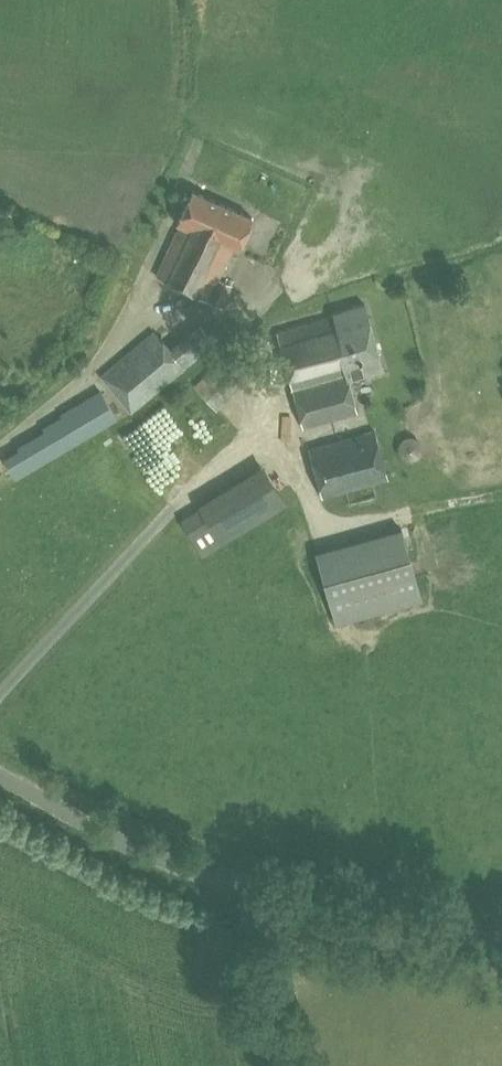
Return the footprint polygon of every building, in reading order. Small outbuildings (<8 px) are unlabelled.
[(209,298),(223,305),(233,284),(219,277),(235,244),(239,245),(252,216),(192,189),(177,222),(181,223),(157,275),(209,299),(209,298)] [(278,331),(304,426),(358,411),(348,378),(384,368),(365,302),(333,311),(334,316),(278,331)] [(101,375),(132,411),(216,341),(202,324),(180,343),(182,345),(173,352),(155,330),(101,375)] [(4,458),(16,478),(29,468),(117,417),(101,390),(58,414),(59,416),(44,425),(46,429),(18,446),(19,448),(4,458)] [(309,447),(323,496),(388,478),(375,429),(309,447)] [(407,457),(410,458),(412,458),(414,457),(416,456),(417,455),(419,453),(420,451),(420,450),(420,448),(420,446),(420,444),(418,442),(417,440),(415,439),(414,439),(411,438),(409,438),(406,439),(403,441),(402,443),(401,446),(400,449),(401,451),(403,454),(405,456),(407,457)] [(181,519),(204,555),(287,503),(277,486),(263,464),(181,519)] [(316,550),(337,625),(423,601),(403,527),(316,550)]
